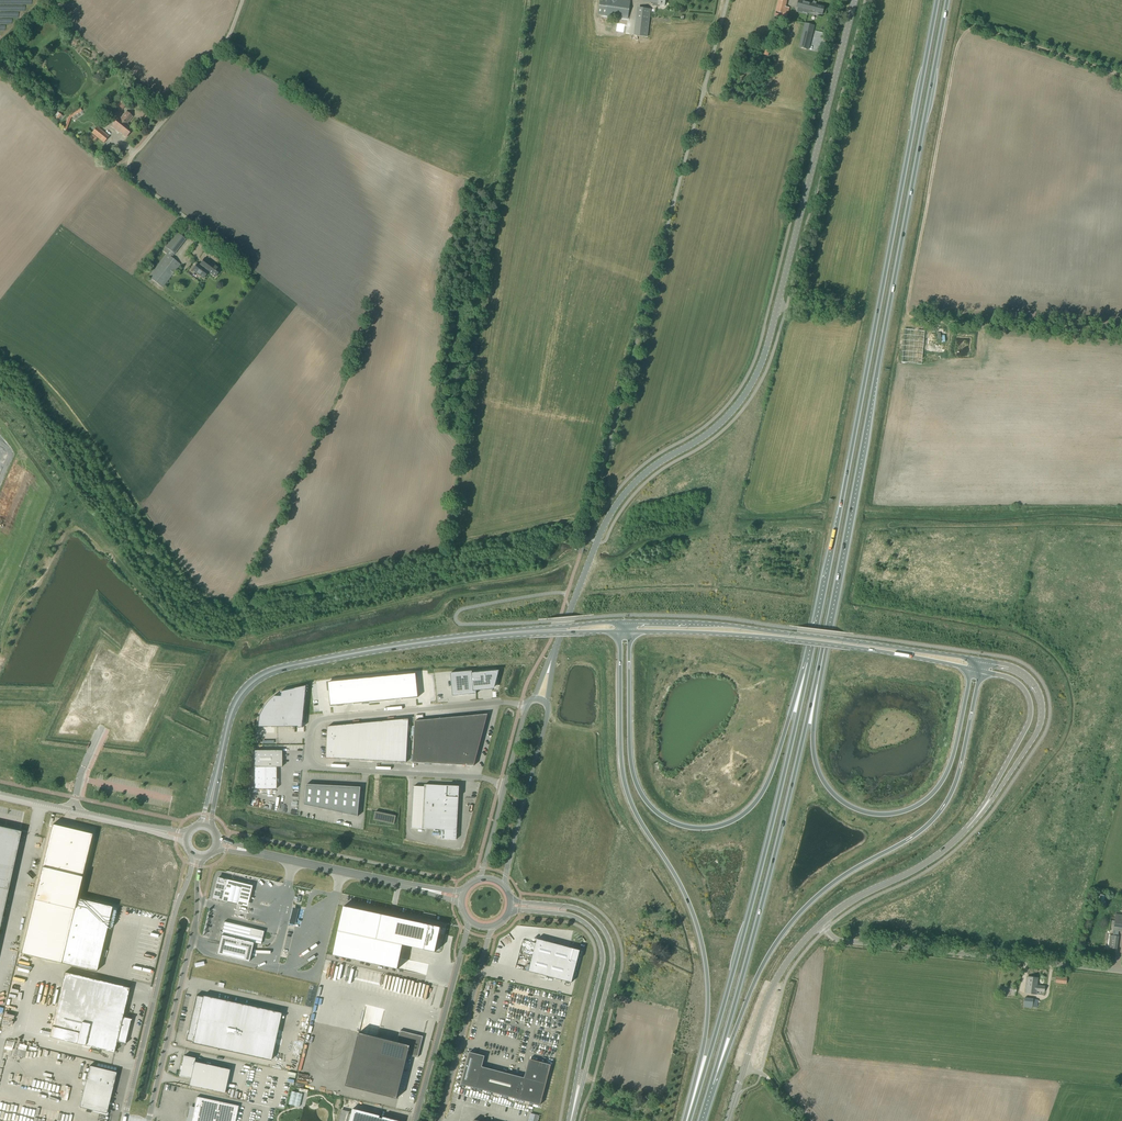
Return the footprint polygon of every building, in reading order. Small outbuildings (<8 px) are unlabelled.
[(630,0),(600,0),(598,15),(606,16),(628,19),(631,1),(630,1),(630,0)] [(774,16),(784,18),(786,19),(787,14),(788,15),(789,8),(786,7),(787,1),(787,0),(778,0),(775,12),(783,14),(783,15),(778,14),(775,14),(774,16)] [(799,0),(797,8),(803,9),(802,13),(809,15),(809,13),(814,14),(814,13),(822,15),(824,7),(816,4),(799,0)] [(650,9),(639,8),(638,19),(649,20),(650,9)] [(623,32),(623,30),(625,20),(618,19),(616,31),(623,32)] [(804,29),(800,46),(808,48),(812,31),(804,29)] [(121,111),(130,101),(121,94),(113,105),(121,111)] [(83,114),(82,111),(80,109),(69,115),(68,117),(63,130),(66,131),(70,119),(71,118),(73,116),(75,119),(76,118),(75,115),(76,115),(78,117),(79,116),(78,114),(80,112),(82,115),(83,114)] [(127,124),(133,116),(126,111),(121,118),(119,116),(111,127),(125,139),(134,128),(127,124)] [(103,143),(109,136),(97,126),(91,133),(103,143)] [(174,254),(186,239),(176,232),(164,247),(165,247),(163,251),(166,254),(148,277),(163,288),(181,264),(172,258),(174,254)] [(199,265),(207,271),(208,272),(215,277),(221,269),(205,258),(199,265)] [(197,263),(192,270),(203,279),(208,272),(207,271),(199,265),(198,264),(197,263)] [(454,671),(454,694),(480,694),(480,688),(497,688),(497,672),(475,672),(475,671),(454,671)] [(417,673),(326,682),(327,691),(329,691),(330,706),(418,698),(416,682),(418,682),(417,673)] [(280,692),(280,696),(273,696),(269,700),(265,704),(263,708),(260,712),(258,716),(257,727),(297,726),(297,727),(302,727),(303,720),(306,686),(280,692)] [(474,766),(487,714),(415,721),(413,763),(474,766)] [(326,758),(406,762),(408,719),(327,727),(326,758)] [(737,735),(736,739),(762,745),(763,740),(737,735)] [(254,767),(254,789),(276,789),(276,767),(282,767),(281,751),(254,751),(254,767)] [(358,817),(360,787),(306,785),(304,805),(358,817)] [(413,786),(411,828),(422,829),(441,830),(441,839),(456,840),(457,830),(456,830),(458,788),(453,788),(453,790),(451,790),(451,789),(451,786),(452,786),(424,785),(424,787),(413,786)] [(376,811),(374,820),(395,825),(397,816),(376,811)] [(52,825),(21,953),(61,963),(69,931),(76,899),(92,834),(52,825)] [(21,832),(0,827),(0,925),(21,832)] [(216,881),(212,899),(213,899),(221,901),(226,880),(218,878),(217,881),(216,881)] [(252,886),(226,880),(221,901),(246,908),(252,886)] [(652,899),(670,903),(672,897),(654,893),(652,899)] [(1104,906),(1105,901),(1104,901),(1105,896),(1099,894),(1097,904),(1104,906)] [(76,899),(69,931),(104,939),(112,907),(76,899)] [(343,906),(333,955),(397,969),(403,945),(435,952),(439,934),(440,934),(442,928),(343,906)] [(1115,914),(1113,930),(1121,932),(1121,915),(1115,914)] [(261,941),(264,931),(251,928),(249,935),(223,928),(221,933),(218,947),(216,954),(248,962),(250,955),(253,943),(260,944),(261,941)] [(69,931),(61,963),(96,972),(104,939),(69,931)] [(1118,936),(1109,935),(1108,948),(1117,949),(1118,936)] [(538,940),(529,972),(572,984),(581,951),(538,940)] [(648,989),(659,982),(655,975),(663,970),(661,966),(652,972),(650,970),(644,975),(645,978),(642,980),(648,989)] [(16,969),(12,994),(20,995),(24,970),(16,969)] [(49,1037),(113,1052),(116,1041),(118,1041),(117,1042),(125,1044),(126,1043),(125,1042),(130,1020),(131,1020),(131,1019),(123,1017),(123,1018),(122,1018),(129,988),(65,972),(49,1037)] [(1044,993),(1045,986),(1037,985),(1038,978),(1027,977),(1025,993),(1036,994),(1036,992),(1044,993)] [(667,996),(678,987),(674,982),(663,991),(667,996)] [(16,1008),(18,996),(11,994),(8,1006),(16,1008)] [(187,1033),(185,1041),(192,1042),(192,1043),(270,1061),(281,1013),(203,996),(202,997),(196,996),(187,1034),(187,1033)] [(1037,1008),(1038,1000),(1033,999),(1024,998),(1023,1007),(1032,1008),(1032,1007),(1037,1008)] [(6,1014),(3,1025),(11,1027),(14,1016),(6,1014)] [(400,1038),(328,1019),(314,1072),(398,1095),(410,1051),(420,1054),(423,1044),(422,1044),(425,1034),(409,1029),(403,1027),(400,1038)] [(469,1052),(461,1084),(476,1088),(503,1095),(540,1105),(550,1067),(550,1065),(529,1060),(528,1062),(524,1078),(482,1066),(484,1056),(469,1052)] [(76,1074),(79,1057),(71,1055),(69,1065),(65,1064),(64,1071),(76,1074)] [(195,1058),(184,1056),(180,1076),(190,1078),(189,1085),(224,1093),(229,1069),(194,1062),(195,1058)] [(109,1108),(107,1108),(116,1072),(89,1066),(79,1107),(93,1110),(92,1111),(107,1115),(109,1108)] [(34,1079),(32,1085),(64,1093),(67,1086),(56,1083),(57,1079),(52,1078),(51,1082),(43,1080),(44,1077),(39,1076),(37,1080),(34,1079)] [(238,1106),(197,1097),(191,1120),(235,1120),(238,1106)] [(20,1120),(41,1120),(36,1120),(36,1118),(43,1120),(45,1112),(19,1106),(14,1105),(12,1112),(16,1113),(22,1114),(22,1115),(33,1117),(32,1119),(21,1116),(20,1120)] [(671,1119),(673,1113),(651,1107),(650,1114),(671,1119)] [(352,1109),(349,1120),(393,1120),(379,1117),(380,1116),(372,1114),(352,1109)]
